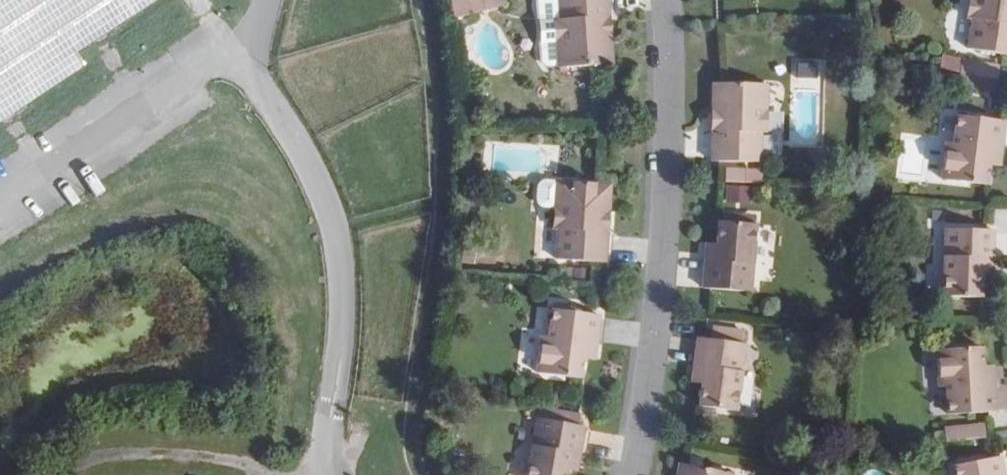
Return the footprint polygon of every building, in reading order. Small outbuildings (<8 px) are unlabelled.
[(82,66),(74,53),(155,0),(0,0),(0,120),(82,66)] [(454,17),(468,14),(464,0),(449,0),(454,17)] [(468,14),(485,10),(483,0),(464,0),(468,14)] [(485,10),(507,5),(506,0),(483,0),(485,10)] [(560,19),(559,0),(537,0),(541,61),(546,66),(559,65),(557,40),(561,40),(560,19)] [(560,19),(561,40),(557,40),(559,65),(559,68),(605,64),(612,64),(610,36),(600,37),(599,18),(609,17),(608,0),(559,0),(560,19)] [(1006,55),(1006,0),(975,0),(972,19),(968,49),(1006,55)] [(610,36),(609,17),(599,18),(600,37),(610,36)] [(938,57),(936,69),(974,76),(976,64),(938,57)] [(934,81),(971,87),(974,76),(936,69),(934,81)] [(712,161),(719,161),(760,162),(761,132),(761,112),(766,112),(766,84),(720,83),(713,83),(713,111),(722,111),(722,130),(712,130),(712,161)] [(722,111),(713,111),(712,130),(722,130),(722,111)] [(1004,121),(997,120),(957,115),(954,143),(946,142),(941,179),(986,185),(988,165),(990,149),(1001,150),(1004,121)] [(990,149),(988,165),(999,167),(1001,150),(990,149)] [(728,162),(728,181),(763,182),(763,162),(728,162)] [(543,207),(555,209),(557,181),(545,180),(541,182),(538,185),(537,188),(537,198),(537,202),(539,205),(543,207)] [(610,185),(603,184),(557,181),(555,209),(560,209),(558,230),(556,260),(598,262),(605,263),(607,232),(597,231),(598,211),(608,212),(610,185)] [(752,205),(753,185),(726,184),(725,204),(752,205)] [(607,232),(608,212),(598,211),(597,231),(607,232)] [(703,289),(710,289),(751,292),(756,224),(718,222),(717,244),(716,260),(705,259),(703,289)] [(993,230),(986,230),(945,229),(943,296),(981,298),(981,275),(982,260),(992,260),(993,230)] [(717,244),(707,243),(705,259),(716,260),(717,244)] [(992,260),(982,260),(981,275),(992,275),(992,260)] [(600,315),(593,314),(552,309),(549,337),(541,336),(537,373),(581,379),(584,359),(586,343),(596,344),(600,315)] [(711,340),(698,338),(694,367),(704,368),(703,384),(699,407),(736,411),(745,344),(743,344),(745,332),(713,328),(711,340)] [(596,344),(586,343),(584,359),(594,360),(596,344)] [(948,415),(988,412),(996,412),(994,382),(983,383),(982,367),(981,348),(936,350),(939,387),(946,387),(948,415)] [(993,366),(982,367),(983,383),(994,382),(993,366)] [(703,384),(704,368),(694,367),(692,383),(703,384)] [(537,419),(527,474),(565,474),(566,470),(569,454),(579,455),(584,427),(578,425),(580,416),(539,409),(537,419)] [(984,438),(982,425),(942,430),(944,443),(984,438)] [(569,454),(566,470),(576,471),(579,455),(569,454)] [(993,458),(953,467),(955,474),(1004,474),(1000,457),(993,458)] [(687,465),(680,464),(678,474),(732,474),(687,465)]
